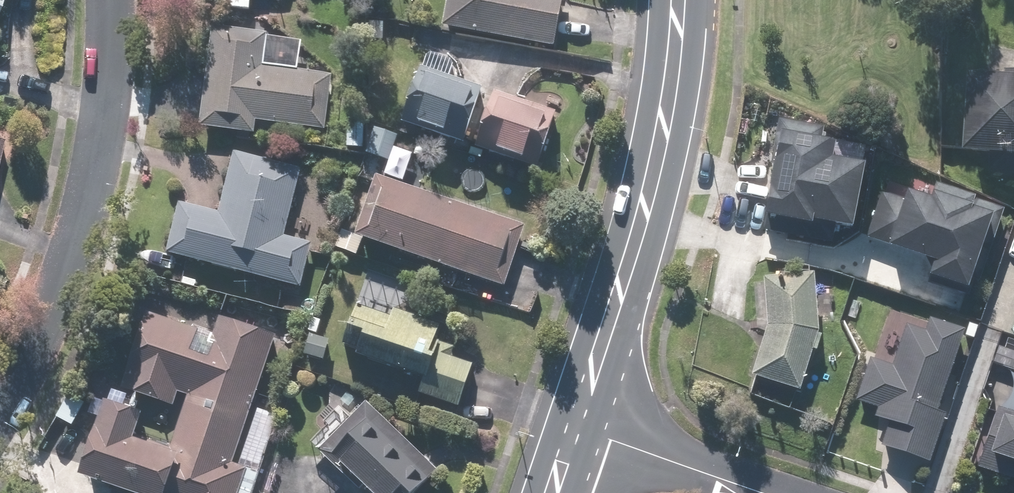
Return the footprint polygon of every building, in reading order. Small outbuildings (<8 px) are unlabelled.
[(443,28),(556,48),(564,0),(448,0),(443,28)] [(268,31),(213,24),(200,127),(255,135),(257,121),(326,130),(333,75),(263,66),(268,31)] [(484,88),(421,66),(402,121),(465,143),(484,88)] [(976,152),(999,153),(998,173),(1013,173),(1013,80),(979,78),(976,152)] [(557,112),(495,91),(476,147),(538,168),(557,112)] [(824,125),(780,120),(766,233),(835,242),(837,226),(857,229),(865,165),(837,162),(839,143),(822,141),(824,125)] [(181,203),(167,253),(302,289),(314,243),(287,236),(305,169),(237,151),(220,213),(181,203)] [(527,226),(377,175),(356,237),(505,288),(527,226)] [(907,201),(874,191),(861,234),(939,257),(934,275),(976,288),(994,229),(1001,231),(1009,204),(938,183),(933,199),(910,192),(907,201)] [(770,276),(769,283),(755,282),(752,329),(767,329),(751,377),(757,378),(751,396),(791,410),(797,392),(803,394),(821,335),(819,278),(770,276)] [(393,317),(360,307),(347,346),(362,351),(361,357),(426,378),(421,395),(461,407),(474,366),(433,353),(442,325),(395,311),(393,317)] [(276,339),(217,319),(211,334),(149,312),(123,388),(175,406),(180,393),(189,396),(171,449),(138,440),(147,414),(110,402),(84,476),(133,492),(240,492),(249,468),(232,463),(276,339)] [(889,424),(882,447),(931,462),(945,415),(950,417),(976,333),(930,319),(926,331),(908,326),(896,365),(869,357),(856,400),(879,406),(875,419),(889,424)] [(1000,345),(992,367),(998,369),(994,381),(1001,384),(992,409),(996,411),(976,466),(1013,480),(1013,350),(1000,345)] [(370,402),(321,451),(363,491),(367,486),(374,492),(417,492),(440,470),(370,402)]
